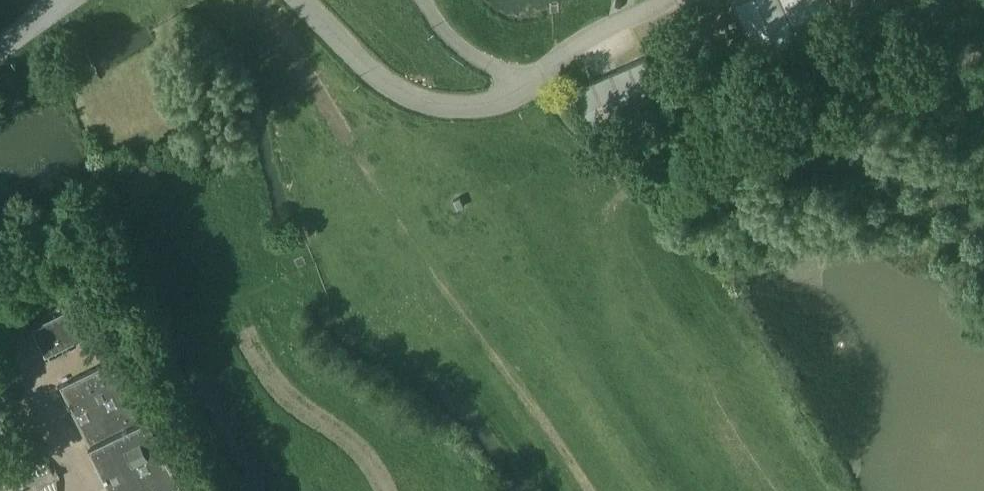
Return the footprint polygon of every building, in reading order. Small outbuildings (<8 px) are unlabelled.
[(825,0),(735,0),(732,1),(757,57),(835,23),(825,0)] [(835,23),(886,0),(825,0),(835,23)] [(663,98),(646,57),(571,90),(589,130),(663,98)] [(460,196),(452,199),(456,209),(464,205),(460,196)] [(91,332),(77,303),(31,325),(45,354),(91,332)] [(144,405),(120,355),(59,385),(111,490),(186,490),(144,405)]
